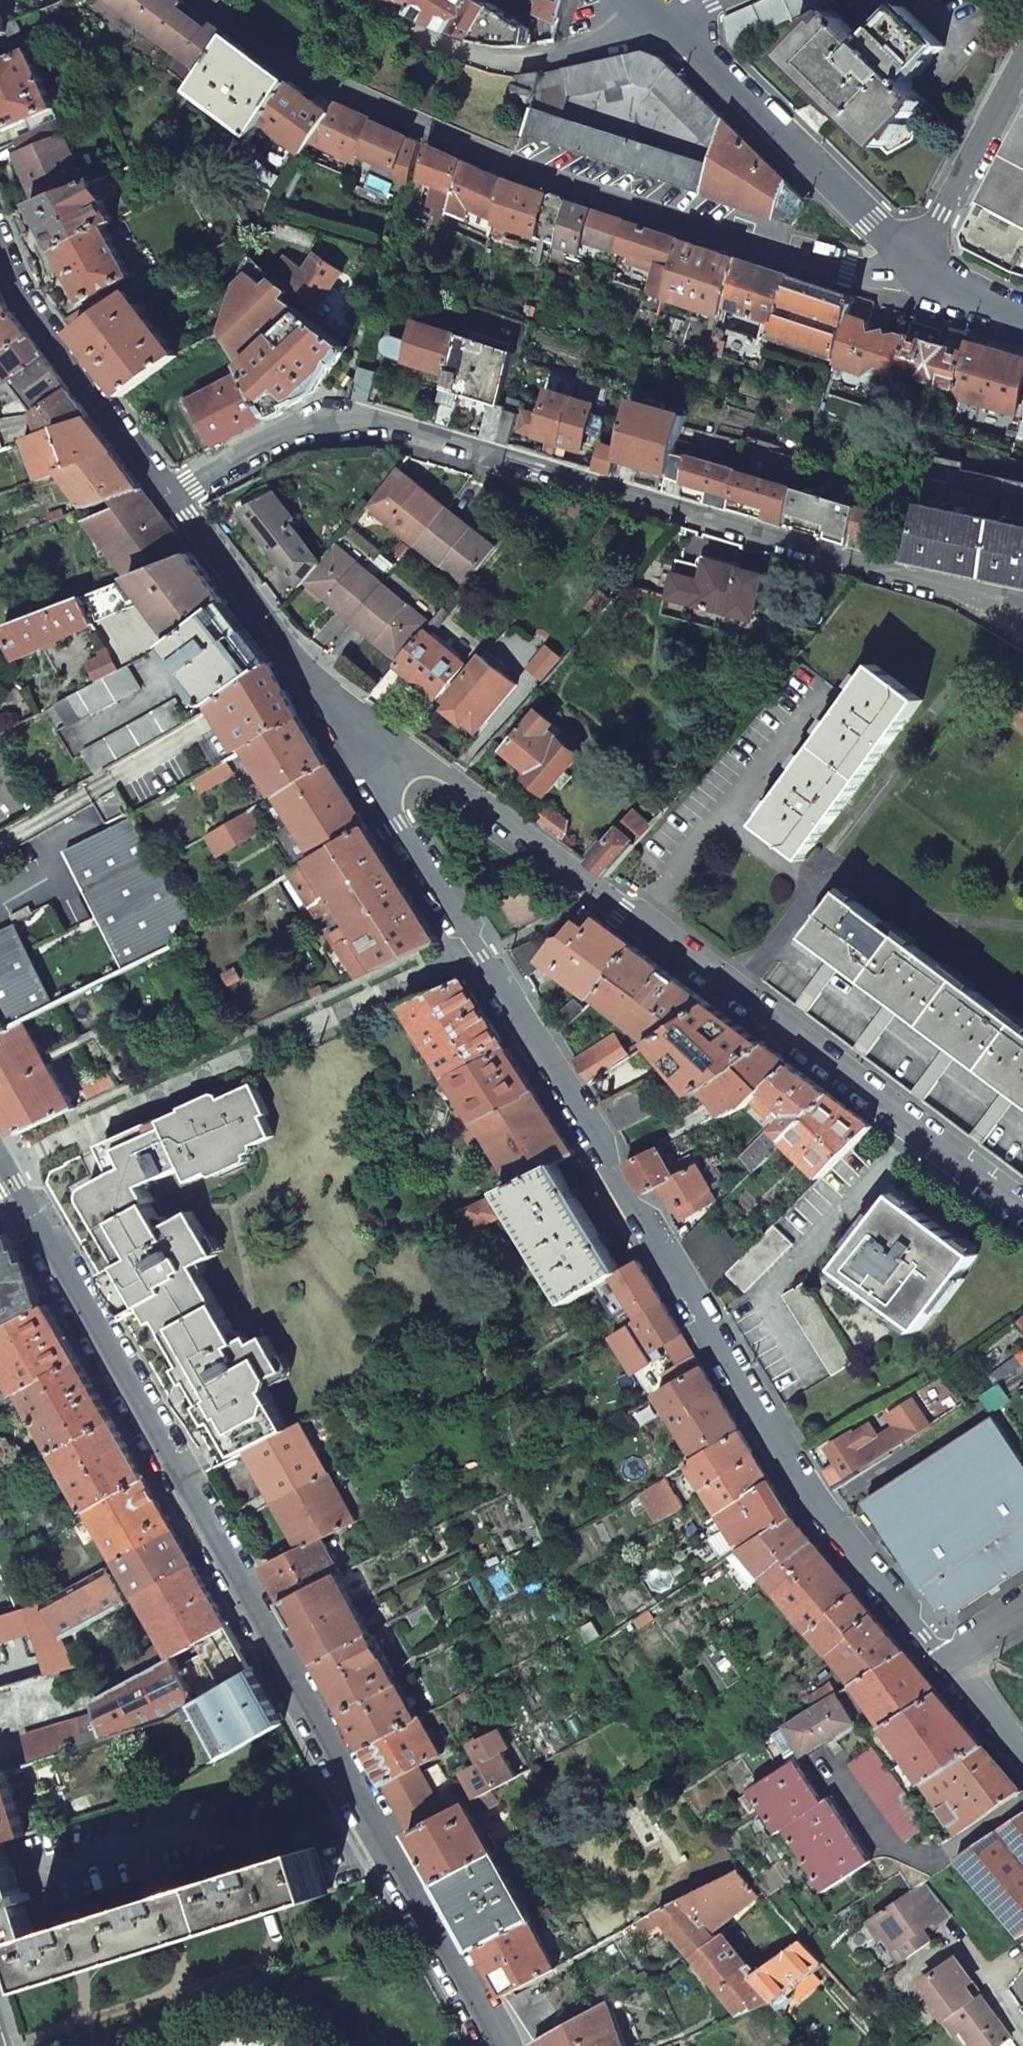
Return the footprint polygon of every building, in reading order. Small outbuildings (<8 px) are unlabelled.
[(142,27),(163,0),(106,0),(142,27)] [(199,14),(180,0),(163,0),(142,27),(172,50),(199,14)] [(411,15),(422,0),(383,0),(411,15)] [(487,0),(422,0),(411,15),(455,36),(475,42),(497,7),(487,0)] [(535,3),(540,5),(536,13),(545,17),(546,15),(554,19),(560,21),(567,0),(537,0),(535,3)] [(725,19),(725,41),(730,46),(789,21),(827,4),(836,0),(767,0),(725,19)] [(839,17),(827,4),(789,21),(809,39),(826,22),(830,26),(839,17)] [(513,48),(526,47),(529,29),(497,7),(475,42),(490,46),(501,48),(513,48)] [(944,46),(904,7),(867,44),(907,84),(944,46)] [(546,15),(545,17),(536,13),(535,16),(552,24),(554,19),(546,15)] [(203,73),(230,37),(222,31),(199,14),(172,50),(203,73)] [(867,44),(839,17),(830,26),(826,22),(809,39),(791,58),(821,88),(837,104),(841,108),(882,148),(916,112),(913,108),(922,98),(907,84),(867,44)] [(0,28),(0,37),(9,33),(12,37),(22,31),(17,21),(5,26),(0,28)] [(261,60),(230,37),(203,73),(190,90),(184,100),(244,145),(246,143),(252,136),(256,132),(262,123),(292,83),(261,60)] [(3,131),(28,120),(31,127),(57,116),(54,109),(59,107),(57,100),(53,102),(31,51),(0,64),(0,126),(3,131)] [(571,68),(563,69),(569,95),(582,95),(632,83),(652,87),(699,136),(720,116),(668,65),(662,59),(645,51),(571,68)] [(569,95),(563,69),(541,74),(531,103),(530,110),(561,120),(569,95)] [(541,74),(521,77),(513,97),(531,103),(541,74)] [(326,109),(292,83),(262,123),(301,153),(310,142),(331,113),(326,109)] [(310,142),(358,163),(366,148),(399,163),(410,139),(376,123),(376,122),(348,109),(337,104),(331,113),(310,142)] [(561,120),(530,110),(523,136),(676,186),(702,195),(712,168),(561,120)] [(726,122),(720,116),(699,136),(716,153),(726,122)] [(970,220),(961,237),(965,249),(1011,274),(1022,278),(1022,119),(970,220)] [(85,184),(65,137),(70,135),(64,121),(17,141),(23,154),(17,156),(37,203),(85,184)] [(757,153),(726,122),(716,153),(712,168),(702,195),(738,206),(775,218),(788,184),(757,153)] [(290,156),(256,132),(252,136),(246,143),(281,169),(290,156)] [(421,144),(410,139),(399,163),(405,194),(421,144)] [(281,169),(246,143),(244,145),(231,163),(272,192),(287,173),(281,169)] [(435,149),(429,146),(419,180),(442,187),(437,208),(450,211),(462,170),(464,162),(435,149)] [(462,170),(483,179),(485,172),(464,162),(462,170)] [(494,224),(508,182),(488,173),(485,172),(483,179),(462,170),(450,211),(448,213),(465,220),(492,232),(494,224)] [(37,203),(33,205),(58,253),(106,226),(115,222),(104,201),(105,200),(95,180),(37,203)] [(516,184),(508,182),(494,224),(507,229),(555,244),(569,202),(516,184)] [(807,203),(788,184),(775,218),(795,225),(807,203)] [(582,241),(616,252),(616,251),(627,222),(610,216),(569,202),(555,244),(552,255),(562,259),(565,248),(578,254),(582,241)] [(655,231),(627,222),(616,251),(632,257),(630,262),(657,271),(659,263),(675,268),(684,241),(655,231)] [(507,229),(494,224),(492,232),(490,238),(503,242),(507,229)] [(95,315),(87,317),(85,313),(69,324),(76,334),(131,292),(135,289),(131,281),(134,279),(106,226),(58,253),(85,304),(88,303),(95,315)] [(715,251),(684,241),(675,268),(665,298),(710,313),(720,316),(723,307),(739,259),(715,251)] [(342,273),(318,256),(307,272),(287,258),(273,278),(290,290),(315,309),(342,273)] [(739,259),(723,307),(773,324),(774,322),(778,323),(793,278),(766,269),(739,259)] [(675,268),(659,263),(657,271),(650,292),(665,298),(675,268)] [(223,332),(242,369),(303,313),(285,298),(269,286),(246,268),(244,267),(223,332)] [(273,278),(269,286),(285,298),(290,290),(273,278)] [(814,284),(793,278),(778,323),(774,322),(773,324),(766,345),(832,366),(832,365),(848,317),(854,298),(814,284)] [(32,340),(21,325),(8,307),(0,288),(0,355),(32,340)] [(131,292),(76,334),(104,371),(124,398),(179,356),(131,292)] [(854,298),(848,317),(867,323),(873,304),(854,298)] [(244,374),(268,419),(313,396),(318,389),(348,347),(303,313),(242,369),(244,374)] [(720,316),(710,313),(706,325),(716,329),(720,316)] [(848,317),(832,365),(863,375),(878,366),(896,372),(906,338),(897,336),(886,337),(885,332),(876,334),(870,335),(867,323),(848,317)] [(920,324),(911,321),(906,338),(937,347),(941,330),(920,324)] [(460,335),(419,322),(412,344),(407,362),(448,376),(460,337),(460,335)] [(714,335),(698,332),(693,350),(707,355),(714,335)] [(972,334),(969,344),(1022,359),(1022,349),(972,334)] [(513,355),(460,337),(448,376),(445,387),(459,391),(492,402),(498,403),(513,355)] [(937,347),(906,338),(896,372),(956,389),(966,355),(937,347)] [(387,347),(407,362),(412,344),(397,339),(392,340),(387,347)] [(20,376),(44,408),(37,413),(45,434),(90,418),(62,379),(32,340),(0,355),(0,368),(11,383),(20,376)] [(969,344),(966,355),(956,389),(954,398),(1015,415),(1022,385),(1022,359),(969,344)] [(378,373),(361,368),(352,398),(369,403),(378,373)] [(244,374),(194,400),(189,403),(184,405),(208,450),(268,419),(244,374)] [(550,391),(514,381),(509,400),(538,410),(539,408),(544,410),(550,391)] [(459,391),(445,387),(442,397),(457,401),(459,391)] [(573,398),(550,391),(544,410),(539,408),(538,410),(537,414),(525,410),(518,432),(548,442),(558,445),(573,398)] [(594,405),(573,398),(558,445),(566,447),(575,450),(580,452),(594,405)] [(686,417),(633,401),(619,450),(616,460),(669,475),(675,453),(686,417)] [(498,403),(492,402),(482,437),(496,441),(505,410),(507,407),(498,403)] [(518,414),(505,410),(496,441),(509,445),(518,414)] [(45,434),(24,441),(37,481),(63,472),(116,452),(107,439),(90,418),(45,434)] [(544,456),(553,459),(558,445),(548,442),(544,456)] [(566,447),(558,445),(553,459),(562,461),(566,447)] [(619,450),(607,446),(599,472),(611,476),(616,460),(619,450)] [(116,452),(63,472),(89,507),(142,486),(137,479),(116,452)] [(691,457),(675,453),(669,475),(668,478),(683,483),(691,457)] [(938,456),(931,478),(924,506),(1022,527),(1022,481),(965,469),(966,462),(938,456)] [(739,472),(691,457),(683,483),(707,490),(732,497),(739,472)] [(424,487),(400,467),(396,472),(420,492),(424,487)] [(369,504),(418,545),(444,514),(449,508),(424,487),(420,492),(396,472),(369,504)] [(732,497),(770,508),(767,521),(785,526),(789,513),(797,489),(739,472),(732,497)] [(305,542),(292,524),(298,520),(269,484),(233,506),(236,511),(246,506),(248,510),(244,512),(301,586),(306,580),(310,576),(337,543),(341,538),(331,523),(305,542)] [(857,507),(797,489),(789,513),(828,525),(824,538),(847,545),(850,532),(857,507)] [(732,497),(707,490),(705,504),(727,511),(732,497)] [(112,535),(129,578),(133,577),(191,554),(154,503),(151,500),(127,510),(125,504),(86,520),(101,539),(112,535)] [(574,501),(567,509),(577,517),(584,509),(574,501)] [(924,506),(910,553),(908,561),(947,569),(1019,584),(1022,585),(1022,527),(924,506)] [(886,516),(857,507),(850,532),(879,540),(886,516)] [(418,545),(465,584),(491,554),(468,534),(473,528),(449,508),(444,514),(418,545)] [(62,510),(48,514),(51,522),(65,517),(62,510)] [(496,548),(473,528),(468,534),(491,554),(496,548)] [(385,584),(337,543),(310,576),(332,595),(328,600),(353,621),(385,584)] [(191,554),(133,577),(149,598),(178,639),(218,609),(228,602),(218,590),(191,554)] [(666,598),(695,605),(730,614),(753,620),(764,576),(707,561),(705,567),(676,559),(666,598)] [(306,580),(328,600),(332,595),(310,576),(306,580)] [(94,624),(149,598),(133,577),(129,578),(84,596),(94,624)] [(432,623),(385,584),(353,621),(378,642),(382,637),(405,656),(426,631),(432,623)] [(600,593),(587,607),(599,618),(612,603),(600,593)] [(84,596),(4,629),(19,659),(94,624),(84,596)] [(245,626),(228,602),(218,609),(240,637),(247,632),(249,631),(245,626)] [(240,637),(218,609),(178,639),(176,641),(171,647),(189,669),(183,672),(189,679),(193,676),(216,706),(273,664),(272,662),(270,663),(268,661),(247,632),(240,637)] [(401,661),(397,666),(414,680),(437,699),(466,664),(426,631),(405,656),(401,661)] [(378,642),(401,661),(405,656),(382,637),(378,642)] [(485,658),(448,702),(452,705),(448,710),(464,724),(466,721),(478,731),(518,685),(485,658)] [(224,726),(239,752),(249,746),(300,716),(294,707),(273,664),(222,702),(233,721),(224,726)] [(129,666),(56,705),(70,728),(141,688),(129,666)] [(375,692),(369,698),(387,711),(414,680),(397,666),(375,692)] [(788,784),(757,825),(804,860),(922,701),(876,666),(851,700),(846,705),(788,784)] [(176,698),(84,752),(98,775),(191,722),(176,698)] [(539,711),(507,751),(532,772),(528,778),(547,794),(580,755),(550,730),(555,724),(539,711)] [(300,716),(249,746),(278,794),(328,765),(315,741),(301,717),(300,716)] [(228,759),(192,781),(198,791),(205,788),(205,789),(235,771),(228,759)] [(328,765),(278,794),(317,858),(369,827),(368,826),(356,807),(328,765)] [(548,806),(536,823),(561,842),(570,848),(575,841),(566,836),(568,832),(570,822),(548,806)] [(219,829),(208,835),(221,856),(262,831),(250,811),(219,829)] [(604,848),(591,864),(609,877),(616,870),(653,826),(634,811),(620,830),(615,834),(612,831),(600,845),(604,848)] [(0,933),(0,999),(15,1027),(28,1021),(40,1014),(58,1005),(181,942),(180,940),(200,929),(134,816),(64,851),(84,889),(0,933)] [(317,858),(311,862),(339,904),(351,923),(380,969),(441,942),(405,884),(369,827),(317,858)] [(293,861),(271,875),(276,882),(289,875),(298,869),(293,861)] [(298,869),(289,875),(318,918),(339,904),(311,862),(298,869)] [(843,892),(808,938),(832,956),(841,962),(844,965),(890,1000),(899,1006),(902,1009),(948,1043),(957,1050),(961,1053),(1006,1087),(1015,1093),(1018,1096),(1022,1100),(1022,1027),(843,892)] [(550,955),(545,961),(546,962),(595,998),(636,948),(598,919),(593,915),(589,912),(575,919),(580,923),(568,937),(562,939),(550,955)] [(351,923),(330,937),(357,980),(380,969),(351,923)] [(511,951),(527,978),(546,962),(545,961),(550,955),(540,937),(511,951)] [(595,998),(652,1043),(711,1004),(670,974),(636,948),(595,998)] [(236,968),(225,974),(231,984),(242,978),(236,968)] [(406,1007),(451,1080),(509,1050),(499,1033),(465,980),(406,1007)] [(15,1027),(0,999),(0,1035),(15,1027)] [(573,1001),(553,1020),(561,1033),(584,1011),(573,1001)] [(652,1043),(694,1095),(701,1091),(706,1089),(740,1068),(765,1045),(738,1025),(711,1004),(652,1043)] [(378,1019),(364,1026),(368,1034),(381,1028),(378,1019)] [(0,1035),(0,1099),(2,1102),(20,1134),(76,1108),(28,1021),(15,1027),(0,1035)] [(616,1035),(577,1061),(591,1084),(594,1082),(619,1065),(630,1058),(616,1035)] [(778,1055),(765,1045),(740,1068),(706,1089),(701,1091),(706,1097),(710,1094),(728,1116),(746,1107),(758,1097),(766,1089),(792,1065),(778,1055)] [(76,1046),(62,1054),(85,1095),(89,1103),(119,1089),(110,1067),(93,1076),(76,1046)] [(451,1080),(477,1121),(536,1091),(519,1066),(509,1050),(451,1080)] [(607,1082),(611,1089),(627,1078),(619,1065),(594,1082),(598,1088),(607,1082)] [(818,1085),(792,1065),(766,1089),(758,1097),(774,1113),(783,1104),(793,1115),(777,1132),(777,1133),(774,1137),(768,1132),(744,1157),(755,1172),(785,1141),(830,1094),(818,1085)] [(603,1103),(620,1132),(668,1108),(650,1078),(603,1103)] [(179,1114),(203,1161),(187,1168),(192,1180),(193,1181),(241,1159),(237,1153),(274,1138),(264,1117),(269,1115),(255,1084),(214,1103),(212,1096),(185,1108),(186,1110),(179,1114)] [(477,1121),(516,1184),(557,1163),(576,1155),(555,1122),(536,1091),(477,1121)] [(785,1141),(823,1177),(873,1126),(852,1110),(830,1094),(785,1141)] [(85,1095),(78,1099),(82,1106),(89,1103),(85,1095)] [(144,1187),(187,1168),(203,1161),(179,1114),(164,1120),(164,1118),(118,1139),(144,1187)] [(117,1173),(93,1189),(92,1190),(91,1192),(90,1193),(89,1195),(89,1197),(89,1199),(90,1201),(91,1202),(102,1223),(151,1201),(144,1187),(118,1139),(104,1146),(117,1173)] [(736,1145),(729,1150),(737,1162),(744,1157),(736,1145)] [(89,1195),(90,1193),(91,1192),(92,1190),(93,1189),(117,1173),(104,1146),(51,1170),(48,1182),(77,1235),(102,1223),(91,1202),(90,1201),(89,1199),(89,1197),(89,1195)] [(670,1167),(659,1148),(636,1158),(627,1163),(631,1171),(645,1195),(649,1193),(654,1190),(662,1186),(663,1187),(677,1179),(700,1166),(693,1155),(670,1167)] [(504,1190),(572,1302),(598,1287),(606,1282),(615,1277),(623,1272),(599,1232),(581,1202),(557,1163),(516,1184),(504,1190)] [(677,1179),(663,1187),(678,1213),(680,1212),(684,1219),(716,1200),(712,1192),(714,1191),(700,1166),(677,1179)] [(153,1204),(192,1180),(187,1168),(144,1187),(151,1201),(102,1223),(107,1230),(153,1204)] [(840,1268),(921,1330),(978,1256),(897,1195),(840,1268)] [(467,1209),(477,1229),(502,1217),(492,1196),(467,1209)] [(153,1204),(107,1230),(82,1244),(93,1263),(194,1216),(192,1214),(166,1228),(153,1204)] [(678,1229),(685,1240),(709,1216),(718,1207),(678,1229)] [(125,1267),(148,1306),(156,1321),(191,1303),(193,1302),(202,1297),(186,1268),(195,1264),(216,1255),(194,1216),(93,1263),(102,1279),(116,1272),(125,1267)] [(685,1240),(713,1288),(727,1273),(738,1263),(709,1216),(685,1240)] [(102,1223),(77,1235),(82,1244),(107,1230),(102,1223)] [(727,1273),(747,1292),(793,1244),(775,1225),(738,1263),(727,1273)] [(45,1309),(36,1285),(33,1275),(30,1276),(26,1263),(23,1263),(19,1250),(16,1251),(12,1238),(10,1238),(9,1234),(6,1235),(0,1237),(0,1332),(45,1309)] [(184,1357),(232,1331),(196,1267),(216,1256),(216,1255),(195,1264),(186,1268),(202,1297),(193,1302),(191,1303),(156,1321),(157,1323),(163,1320),(184,1357)] [(606,1282),(598,1287),(606,1299),(622,1288),(641,1319),(665,1304),(660,1296),(640,1262),(623,1272),(615,1277),(606,1282)] [(116,1272),(138,1311),(148,1306),(125,1267),(116,1272)] [(783,1295),(831,1376),(856,1361),(808,1281),(783,1295)] [(665,1304),(641,1319),(631,1325),(615,1335),(619,1341),(625,1337),(631,1345),(629,1346),(644,1370),(655,1363),(654,1361),(675,1349),(670,1342),(683,1334),(681,1331),(665,1304)] [(0,1332),(0,1358),(20,1393),(24,1391),(81,1360),(65,1331),(50,1306),(45,1309),(0,1332)] [(232,1331),(184,1357),(189,1365),(212,1408),(243,1392),(255,1386),(260,1383),(285,1370),(264,1339),(253,1345),(249,1338),(240,1343),(232,1331)] [(253,1345),(264,1339),(260,1332),(249,1338),(253,1345)] [(682,1363),(695,1354),(683,1334),(670,1342),(675,1349),(682,1363)] [(682,1363),(672,1370),(679,1382),(703,1368),(695,1354),(682,1363)] [(81,1360),(24,1391),(60,1454),(116,1422),(99,1391),(81,1360)] [(183,1368),(207,1411),(212,1408),(189,1365),(183,1368)] [(660,1393),(699,1458),(742,1432),(715,1388),(703,1368),(679,1382),(660,1393)] [(243,1392),(212,1408),(220,1421),(240,1456),(248,1452),(289,1430),(274,1404),(276,1403),(265,1384),(286,1372),(285,1370),(260,1383),(255,1386),(243,1392)] [(364,1390),(370,1402),(380,1396),(374,1385),(364,1390)] [(633,1412),(641,1425),(664,1410),(657,1397),(633,1412)] [(220,1421),(212,1408),(207,1411),(214,1424),(220,1421)] [(957,1613),(993,1589),(1022,1569),(1022,1458),(995,1417),(868,1502),(926,1589),(928,1588),(942,1608),(950,1603),(957,1613)] [(116,1422),(60,1454),(91,1509),(145,1478),(148,1477),(132,1449),(116,1422)] [(248,1452),(275,1500),(329,1472),(302,1424),(289,1430),(248,1452)] [(838,1461),(822,1470),(834,1489),(835,1490),(850,1480),(908,1442),(897,1427),(865,1448),(855,1432),(830,1449),(838,1461)] [(699,1458),(690,1464),(706,1490),(743,1549),(793,1518),(793,1517),(782,1500),(764,1469),(750,1445),(742,1432),(699,1458)] [(275,1500),(302,1548),(323,1537),(355,1521),(329,1472),(275,1500)] [(642,1492),(659,1520),(686,1507),(667,1477),(642,1492)] [(155,1495),(145,1478),(91,1509),(119,1561),(175,1529),(171,1523),(155,1495)] [(764,1574),(811,1630),(856,1592),(833,1566),(812,1540),(793,1517),(793,1518),(743,1549),(764,1574)] [(175,1529),(119,1561),(139,1595),(194,1563),(178,1535),(175,1529)] [(268,1571),(285,1602),(339,1575),(343,1573),(323,1537),(302,1548),(265,1566),(268,1571)] [(743,1549),(730,1558),(752,1584),(764,1574),(743,1549)] [(211,1593),(194,1563),(139,1595),(165,1641),(174,1657),(230,1625),(211,1593)] [(107,1568),(45,1603),(64,1638),(80,1629),(126,1602),(107,1568)] [(302,1633),(318,1662),(372,1633),(369,1627),(339,1575),(285,1602),(302,1633)] [(0,1579),(0,1618),(20,1611),(4,1578),(0,1579)] [(862,1600),(856,1592),(811,1630),(857,1681),(905,1651),(893,1636),(862,1600)] [(30,1633),(36,1631),(49,1674),(79,1665),(64,1638),(45,1603),(44,1604),(20,1611),(0,1618),(0,1642),(30,1633)] [(174,1657),(134,1678),(97,1696),(101,1711),(102,1715),(108,1739),(171,1717),(196,1702),(253,1668),(241,1646),(230,1625),(174,1657)] [(318,1662),(366,1747),(418,1718),(372,1633),(318,1662)] [(165,1641),(125,1661),(134,1678),(174,1657),(165,1641)] [(857,1681),(885,1724),(940,1692),(916,1664),(905,1651),(857,1681)] [(253,1668),(196,1702),(227,1756),(284,1724),(261,1682),(253,1668)] [(783,1686),(790,1696),(798,1690),(790,1680),(783,1686)] [(810,1698),(816,1707),(836,1694),(831,1684),(810,1698)] [(885,1724),(926,1783),(984,1745),(962,1719),(940,1692),(885,1724)] [(786,1725),(804,1755),(855,1722),(836,1694),(816,1707),(810,1711),(804,1714),(786,1725)] [(802,1699),(796,1703),(804,1714),(810,1711),(802,1699)] [(429,1712),(435,1725),(443,1720),(436,1708),(429,1712)] [(101,1711),(24,1737),(32,1764),(89,1745),(85,1734),(96,1731),(93,1719),(102,1715),(101,1711)] [(96,1731),(85,1734),(89,1745),(108,1739),(102,1715),(93,1719),(96,1731)] [(376,1765),(388,1785),(420,1766),(443,1754),(422,1716),(418,1718),(366,1747),(376,1765)] [(774,1733),(792,1763),(798,1759),(804,1755),(786,1725),(774,1733)] [(493,1732),(472,1744),(482,1763),(465,1771),(478,1796),(493,1788),(518,1775),(493,1732)] [(926,1783),(960,1833),(1022,1791),(1003,1768),(984,1745),(926,1783)] [(849,1764),(906,1841),(929,1824),(872,1746),(849,1764)] [(753,1788),(781,1830),(788,1826),(826,1800),(798,1759),(792,1763),(753,1788)] [(394,1796),(414,1832),(446,1815),(420,1766),(388,1785),(394,1796)] [(4,1841),(26,1834),(6,1772),(0,1774),(0,1842),(4,1841)] [(470,1801),(477,1813),(500,1802),(493,1788),(478,1796),(470,1801)] [(788,1826),(828,1888),(873,1859),(831,1796),(826,1800),(788,1826)] [(446,1815),(414,1832),(418,1840),(441,1882),(497,1852),(500,1851),(490,1832),(486,1834),(468,1802),(446,1815)] [(999,1830),(960,1856),(1022,1935),(1022,1813),(999,1830)] [(44,1966),(34,1935),(4,1841),(0,1842),(0,1980),(44,1966)] [(320,1845),(34,1935),(44,1966),(49,1982),(335,1892),(320,1845)] [(497,1852),(441,1882),(460,1915),(479,1949),(531,1919),(534,1917),(497,1852)] [(658,1910),(658,1911),(695,1955),(717,1938),(713,1932),(760,1895),(739,1868),(658,1910)] [(913,1893),(872,1922),(883,1937),(887,1935),(896,1947),(892,1950),(901,1962),(931,1939),(923,1929),(936,1920),(938,1923),(943,1920),(951,1913),(927,1879),(915,1888),(915,1889),(913,1891),(913,1893)] [(624,1930),(631,1942),(661,1923),(655,1913),(624,1930)] [(556,1968),(531,1919),(479,1949),(493,1973),(505,1995),(556,1968)] [(695,1955),(744,2013),(773,2001),(775,1999),(756,1974),(723,1934),(717,1938),(695,1955)] [(756,1974),(775,1999),(819,1961),(820,1960),(802,1940),(756,1974)] [(924,1982),(939,2003),(935,2006),(946,2020),(976,1998),(967,1985),(972,1981),(955,1959),(924,1982)] [(640,1976),(645,1986),(654,1981),(648,1972),(640,1976)] [(981,1994),(972,1981),(967,1985),(976,1998),(981,1994)] [(508,1999),(535,2041),(564,2025),(537,1982),(508,1999)] [(976,1998),(994,2023),(999,2019),(981,1994),(976,1998)] [(976,1998),(946,2020),(946,2021),(955,2035),(965,2028),(979,2045),(998,2045),(999,2045),(1012,2036),(1009,2031),(999,2019),(994,2023),(976,1998)] [(535,2041),(536,2045),(622,2045),(607,2005),(564,2025),(535,2041)] [(963,2045),(979,2045),(965,2028),(955,2035),(963,2045)] [(1012,2036),(999,2045),(1020,2045),(1012,2036)]
